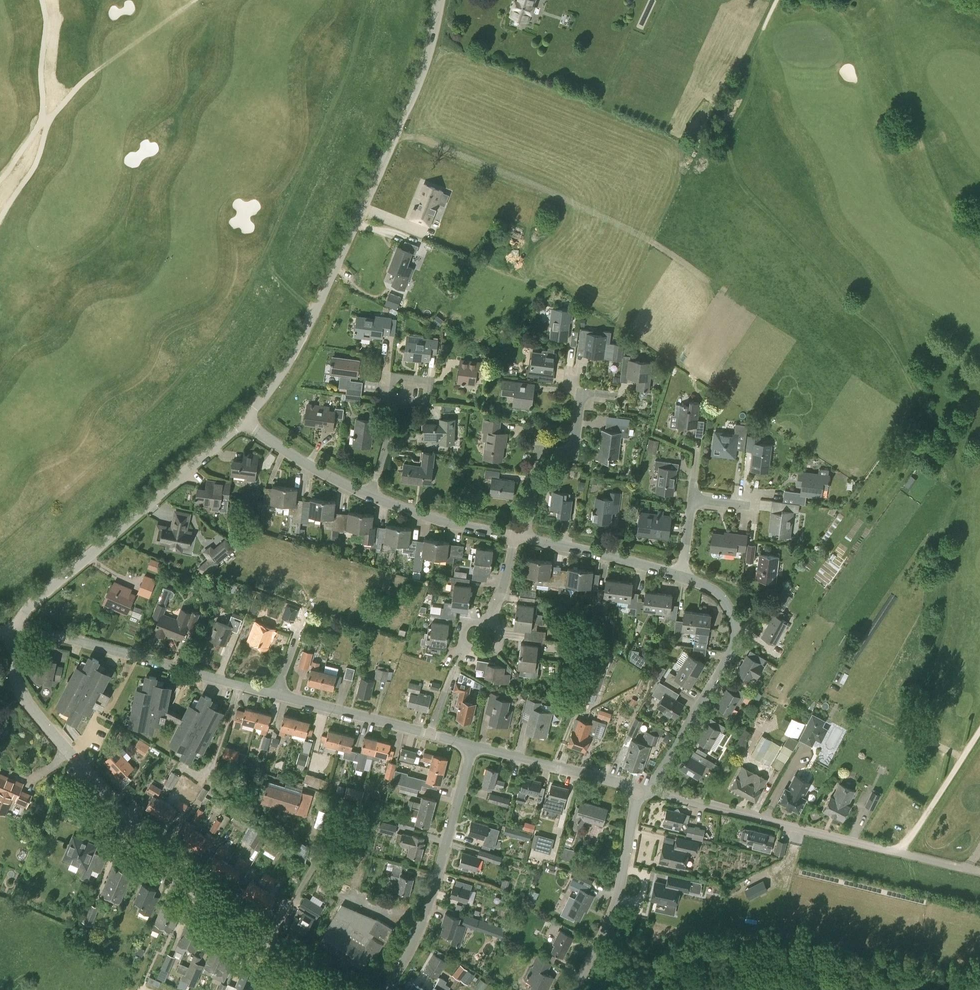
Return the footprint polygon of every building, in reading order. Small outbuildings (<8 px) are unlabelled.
[(516,0),(515,0),(513,6),(514,7),(511,16),(527,22),(530,12),(531,13),(533,6),(532,6),(534,0),(516,0)] [(444,191),(423,183),(417,197),(420,198),(416,210),(412,209),(408,219),(430,227),(444,191)] [(418,246),(405,241),(405,243),(402,248),(398,246),(392,261),(389,269),(397,272),(393,285),(405,289),(413,268),(406,266),(411,252),(415,254),(418,246)] [(402,297),(389,293),(385,305),(397,309),(402,297)] [(572,322),(573,312),(570,312),(570,311),(553,309),(551,324),(553,325),(551,337),(567,339),(569,322),(572,322)] [(389,335),(391,318),(376,316),(376,319),(358,316),(355,337),(371,339),(371,336),(381,337),(382,334),(389,335)] [(610,333),(580,329),(578,348),(590,350),(590,356),(612,359),(612,353),(607,353),(610,333)] [(436,353),(437,341),(424,339),(424,343),(407,341),(405,359),(415,360),(416,358),(430,360),(430,352),(436,353)] [(622,360),(624,344),(614,343),(612,353),(612,359),(622,360)] [(554,352),(554,348),(548,348),(548,350),(542,350),(542,354),(532,353),(530,369),(526,369),(525,375),(538,377),(539,370),(554,372),(556,352),(554,352)] [(357,377),(360,360),(333,357),(332,365),(333,365),(332,374),(340,375),(339,388),(346,389),(346,393),(360,395),(362,382),(349,380),(349,376),(357,377)] [(480,375),(482,362),(461,359),(458,382),(475,384),(476,375),(480,375)] [(648,391),(651,363),(629,360),(627,377),(639,378),(637,390),(648,391)] [(532,409),(532,406),(531,406),(534,383),(503,380),(501,394),(515,395),(513,405),(530,407),(530,409),(532,409)] [(698,420),(700,402),(689,401),(689,406),(675,404),(674,415),(678,415),(677,427),(687,428),(687,426),(696,427),(695,436),(703,437),(704,421),(698,420)] [(335,411),(329,411),(330,406),(306,403),(305,408),(307,408),(305,423),(325,426),(325,429),(333,430),(334,417),(343,418),(344,409),(335,408),(335,411)] [(617,424),(629,426),(630,419),(618,418),(617,424)] [(370,446),(374,421),(357,419),(354,444),(370,446)] [(454,443),(454,420),(440,420),(440,424),(424,424),(424,440),(440,440),(440,443),(454,443)] [(506,439),(507,434),(498,433),(500,422),(484,420),(483,431),(487,432),(484,458),(502,460),(505,438),(506,439)] [(617,424),(606,423),(605,430),(602,429),(600,448),(595,447),(594,460),(608,462),(609,457),(618,459),(620,437),(628,438),(629,426),(617,424)] [(745,440),(747,425),(736,423),(734,434),(715,432),(713,447),(720,448),(719,455),(734,457),(736,438),(745,440)] [(767,471),(771,445),(759,443),(759,437),(748,436),(747,450),(753,451),(750,469),(767,471)] [(656,454),(659,440),(649,439),(646,452),(656,454)] [(422,465),(420,482),(431,483),(433,468),(434,453),(424,452),(422,465)] [(255,480),(258,455),(246,453),(245,461),(233,460),(231,475),(247,477),(247,479),(255,480)] [(673,494),(676,469),(668,468),(669,462),(655,460),(654,469),(659,469),(656,491),(673,494)] [(420,482),(422,465),(404,463),(402,481),(417,483),(417,482),(420,482)] [(512,498),(514,480),(499,479),(500,471),(485,469),(484,477),(493,478),(490,495),(512,498)] [(800,504),(805,504),(806,496),(821,498),(822,489),(828,490),(830,474),(798,471),(797,481),(803,481),(801,492),(784,490),(783,502),(800,504)] [(906,483),(910,486),(917,477),(912,474),(906,483)] [(211,510),(219,511),(221,495),(229,496),(231,483),(207,480),(206,489),(198,488),(196,503),(212,505),(211,510)] [(270,506),(271,503),(277,503),(276,514),(282,515),(283,504),(285,487),(272,486),(272,488),(265,488),(263,505),(270,506)] [(301,522),(303,502),(296,502),(298,488),(285,487),(283,504),(289,505),(288,515),(294,516),(294,521),(301,522)] [(558,510),(557,516),(570,518),(572,499),(570,499),(570,493),(567,493),(567,492),(552,491),(550,509),(558,510)] [(618,508),(620,494),(611,493),(610,500),(596,498),(593,521),(610,523),(612,507),(618,508)] [(321,520),(321,517),(323,500),(310,498),(310,503),(303,502),(301,522),(308,523),(309,516),(315,516),(315,519),(321,520)] [(339,530),(341,515),(334,514),(336,501),(323,500),(321,517),(328,518),(327,525),(333,526),(332,529),(339,530)] [(799,512),(800,504),(783,502),(781,513),(771,512),(769,530),(779,532),(779,536),(790,537),(794,511),(799,512)] [(359,530),(361,513),(348,512),(348,516),(341,515),(339,530),(339,531),(346,532),(347,529),(353,529),(353,533),(359,533),(359,530)] [(667,537),(670,515),(641,512),(639,529),(649,530),(649,535),(667,537)] [(373,547),(375,528),(372,528),(373,515),(361,513),(359,530),(365,531),(364,542),(364,544),(366,546),(373,547)] [(177,515),(177,518),(174,518),(174,519),(172,528),(164,527),(163,533),(162,533),(161,535),(162,535),(161,542),(169,544),(170,544),(171,544),(171,547),(180,549),(181,546),(188,548),(192,532),(186,531),(188,521),(186,520),(187,517),(177,515)] [(396,548),(397,543),(399,526),(386,524),(386,529),(375,528),(373,547),(381,548),(381,541),(391,543),(390,548),(396,548)] [(248,537),(256,533),(252,525),(245,529),(248,537)] [(410,542),(412,528),(399,526),(397,543),(403,544),(402,552),(408,552),(408,555),(415,556),(415,555),(417,543),(410,542)] [(744,551),(747,535),(730,532),(729,535),(712,533),(710,551),(711,551),(711,552),(711,554),(712,555),(713,556),(715,557),(717,556),(718,555),(719,553),(719,552),(735,554),(735,550),(744,551)] [(434,560),(437,540),(424,539),(423,544),(422,556),(423,556),(429,557),(428,559),(434,560)] [(454,557),(455,547),(448,547),(449,542),(437,540),(434,560),(440,561),(440,558),(447,559),(446,562),(454,563),(454,557)] [(423,544),(417,543),(415,555),(415,556),(412,577),(420,579),(421,571),(423,556),(422,556),(423,544)] [(456,545),(455,544),(455,547),(454,557),(462,558),(464,545),(463,545),(456,545)] [(753,562),(756,545),(748,544),(746,561),(753,562)] [(208,559),(202,564),(209,572),(222,560),(211,545),(202,551),(208,559)] [(472,559),(492,561),(493,549),(476,547),(475,554),(473,553),(472,559)] [(775,582),(779,557),(760,554),(757,579),(775,582)] [(535,598),(537,584),(540,560),(527,558),(525,575),(531,576),(530,590),(521,589),(520,596),(522,596),(535,598)] [(157,572),(161,563),(151,559),(147,568),(157,572)] [(472,559),(471,565),(474,565),(472,579),(484,581),(485,573),(490,574),(492,561),(472,559)] [(559,572),(559,574),(551,573),(552,561),(540,560),(537,584),(548,586),(559,588),(559,587),(560,572),(559,572)] [(559,587),(566,587),(566,584),(573,585),(572,588),(578,589),(581,569),(568,568),(567,573),(560,572),(559,587)] [(598,588),(599,577),(592,576),(593,571),(581,569),(578,589),(584,589),(584,587),(598,588)] [(149,598),(156,579),(145,575),(138,593),(149,598)] [(452,582),(451,589),(450,596),(453,596),(469,598),(471,586),(467,586),(467,578),(448,576),(447,581),(452,582)] [(598,588),(596,603),(604,604),(605,602),(608,602),(610,598),(617,599),(619,580),(606,579),(605,589),(598,588)] [(617,599),(628,600),(628,607),(636,608),(637,608),(638,599),(638,598),(638,595),(631,594),(633,582),(619,580),(617,599)] [(109,589),(103,603),(119,609),(118,610),(127,613),(135,595),(127,592),(127,591),(120,588),(121,585),(114,582),(111,590),(109,589)] [(166,606),(169,597),(171,597),(172,597),(172,596),(173,596),(173,595),(174,595),(174,594),(174,593),(174,592),(173,592),(173,591),(172,590),(171,590),(165,588),(159,603),(157,603),(152,616),(159,619),(154,632),(164,636),(165,633),(177,637),(176,639),(181,641),(184,631),(192,634),(195,626),(199,614),(191,611),(190,613),(181,610),(177,621),(163,615),(167,606),(166,606)] [(642,598),(638,598),(638,599),(637,608),(636,608),(635,615),(636,615),(636,616),(644,620),(649,610),(656,611),(659,593),(646,591),(644,602),(642,602),(642,598)] [(656,611),(668,613),(667,619),(676,620),(678,608),(670,607),(672,595),(659,593),(656,611)] [(443,608),(441,607),(440,614),(446,615),(456,616),(457,609),(468,611),(469,598),(453,596),(452,603),(444,602),(443,608)] [(522,603),(517,603),(515,615),(532,617),(542,619),(542,618),(542,614),(536,614),(537,605),(534,605),(535,598),(522,596),(522,603)] [(780,614),(788,602),(779,596),(771,608),(780,614)] [(299,607),(290,604),(289,607),(287,606),(283,618),(293,622),(299,607)] [(685,611),(683,623),(676,622),(674,634),(683,635),(684,629),(695,631),(698,612),(685,611)] [(696,631),(694,647),(706,649),(707,642),(703,642),(705,632),(709,632),(711,614),(698,612),(695,631),(696,631)] [(429,620),(432,621),(431,627),(428,627),(427,633),(428,633),(430,633),(448,635),(449,623),(445,622),(446,615),(440,614),(430,613),(429,620)] [(776,644),(787,622),(773,614),(762,637),(776,644)] [(237,632),(242,619),(232,615),(228,625),(217,621),(211,637),(209,636),(208,638),(225,645),(231,630),(237,632)] [(543,631),(536,630),(537,624),(543,624),(543,618),(542,618),(542,619),(532,617),(515,615),(514,628),(528,629),(527,636),(542,638),(543,631)] [(266,651),(275,629),(255,621),(247,643),(266,651)] [(428,633),(427,633),(427,636),(430,636),(429,645),(425,645),(424,651),(440,655),(441,647),(446,648),(448,635),(430,633),(428,633)] [(520,655),(539,658),(542,638),(527,636),(526,643),(521,643),(520,655)] [(309,668),(313,653),(302,650),(298,666),(309,668)] [(764,666),(763,665),(766,660),(750,651),(748,655),(747,655),(741,665),(740,665),(736,671),(750,680),(752,677),(756,680),(764,666)] [(599,697),(602,689),(599,688),(610,656),(599,652),(583,700),(594,704),(596,696),(599,697)] [(681,665),(697,675),(704,663),(688,654),(681,665)] [(520,675),(537,677),(539,658),(520,655),(518,667),(521,668),(520,675)] [(110,674),(96,667),(99,661),(90,656),(83,670),(77,667),(70,680),(68,679),(66,683),(68,684),(57,705),(71,712),(68,718),(77,723),(84,710),(90,713),(94,705),(103,709),(111,694),(102,690),(110,674)] [(54,666),(55,661),(42,658),(41,664),(34,662),(33,667),(32,667),(32,669),(33,669),(32,674),(38,675),(37,680),(51,683),(52,679),(60,681),(62,668),(54,666)] [(495,663),(478,660),(476,668),(483,670),(482,675),(486,676),(492,677),(492,679),(509,683),(510,674),(505,673),(505,672),(504,672),(505,667),(494,665),(495,663)] [(320,686),(324,672),(318,670),(319,663),(312,661),(310,669),(311,669),(307,682),(320,686)] [(675,676),(670,673),(665,680),(677,687),(680,680),(690,686),(697,675),(681,665),(675,676)] [(389,668),(377,666),(375,679),(387,681),(387,679),(391,680),(392,672),(388,671),(389,668)] [(352,680),(355,668),(347,667),(344,678),(352,680)] [(844,684),(847,674),(838,671),(834,681),(844,684)] [(324,672),(320,686),(334,689),(334,685),(339,687),(342,676),(324,672)] [(168,710),(171,687),(155,684),(156,677),(146,675),(143,690),(137,689),(134,703),(132,703),(131,708),(133,708),(130,725),(145,728),(145,730),(152,732),(154,722),(160,723),(161,720),(165,720),(166,715),(181,722),(170,743),(184,750),(181,756),(191,761),(197,747),(203,750),(210,737),(212,738),(214,733),(212,732),(223,712),(209,704),(212,699),(202,694),(196,707),(190,704),(183,717),(168,710)] [(473,687),(475,680),(469,677),(468,684),(456,682),(454,690),(459,691),(456,706),(460,707),(457,718),(462,719),(462,721),(469,722),(469,720),(471,721),(475,702),(474,702),(476,698),(468,696),(470,686),(473,687)] [(370,698),(375,681),(362,678),(358,695),(370,698)] [(419,685),(409,682),(407,690),(419,693),(418,696),(411,694),(408,704),(419,707),(418,709),(427,711),(431,696),(419,693),(422,683),(419,682),(419,685)] [(439,690),(440,684),(432,682),(430,688),(439,690)] [(676,717),(683,704),(670,697),(674,691),(660,682),(653,694),(662,699),(657,706),(666,711),(665,713),(670,716),(671,715),(676,717)] [(730,685),(727,690),(727,689),(721,699),(720,699),(716,706),(730,714),(740,698),(742,699),(746,694),(730,685)] [(508,727),(512,711),(507,709),(509,701),(498,698),(498,695),(491,693),(487,708),(493,710),(489,722),(508,727)] [(546,736),(552,713),(539,709),(540,702),(528,699),(524,715),(530,716),(526,731),(546,736)] [(255,725),(259,712),(246,708),(245,711),(237,709),(232,726),(241,729),(242,722),(255,725)] [(612,714),(606,711),(603,719),(609,721),(612,714)] [(259,712),(255,725),(262,727),(260,733),(266,734),(267,729),(268,729),(272,715),(259,712)] [(825,721),(812,714),(799,739),(812,746),(815,739),(821,742),(828,729),(823,726),(825,721)] [(292,732),(295,718),(284,715),(280,729),(281,729),(279,735),(284,736),(286,730),(292,732)] [(792,716),(785,731),(799,738),(806,722),(792,716)] [(636,737),(643,721),(635,717),(628,734),(636,737)] [(295,718),(292,732),(293,732),(292,737),(304,740),(306,736),(307,734),(312,736),(313,730),(308,728),(310,722),(295,718)] [(710,718),(707,723),(701,733),(700,732),(696,739),(710,748),(720,731),(723,733),(726,728),(710,718)] [(579,738),(575,748),(585,752),(590,737),(600,740),(606,724),(593,719),(591,724),(589,730),(584,729),(580,739),(579,738)] [(589,730),(591,724),(579,720),(575,731),(572,730),(567,745),(575,748),(579,738),(580,739),(584,729),(589,730)] [(745,739),(749,732),(744,729),(740,736),(745,739)] [(338,747),(341,734),(328,730),(327,736),(321,735),(320,741),(325,742),(325,744),(338,747)] [(642,743),(633,768),(641,771),(650,746),(649,745),(650,743),(656,745),(659,736),(645,731),(642,743)] [(341,734),(338,747),(345,749),(343,755),(349,756),(350,750),(351,750),(354,737),(341,734)] [(769,766),(781,746),(763,735),(751,755),(769,766)] [(781,770),(798,741),(789,735),(783,744),(784,745),(772,765),(781,770)] [(267,749),(270,738),(264,736),(261,748),(267,749)] [(277,747),(279,739),(273,737),(271,746),(277,747)] [(375,753),(378,740),(365,737),(361,752),(356,751),(354,759),(358,760),(356,768),(363,770),(368,752),(374,753),(375,753)] [(145,754),(150,746),(140,739),(134,748),(145,754)] [(642,743),(631,739),(623,765),(633,768),(642,743)] [(375,753),(374,753),(373,759),(379,760),(380,755),(392,758),(394,751),(389,749),(391,743),(378,740),(375,753)] [(741,756),(745,748),(736,744),(732,751),(741,756)] [(236,762),(240,751),(226,746),(222,757),(236,762)] [(414,763),(417,752),(402,748),(399,759),(414,763)] [(134,767),(117,749),(104,761),(126,784),(131,780),(126,774),(134,767)] [(299,752),(296,763),(305,766),(309,755),(299,752)] [(430,768),(443,771),(447,758),(424,752),(422,760),(431,762),(430,768)] [(701,762),(689,755),(684,762),(683,762),(679,769),(686,773),(686,772),(698,779),(705,765),(713,770),(716,764),(704,757),(701,762)] [(395,769),(397,764),(389,762),(385,777),(392,779),(395,769)] [(756,801),(762,789),(767,780),(742,767),(737,777),(731,787),(756,801)] [(440,784),(443,771),(430,768),(427,780),(408,775),(408,773),(395,769),(392,779),(393,779),(392,782),(418,788),(419,784),(437,788),(438,783),(440,784)] [(497,771),(487,768),(481,789),(491,792),(493,785),(503,788),(505,781),(495,778),(497,771)] [(172,788),(179,776),(172,772),(165,784),(172,788)] [(31,795),(20,790),(23,784),(0,774),(0,812),(4,813),(11,796),(18,799),(16,803),(26,807),(31,795)] [(326,789),(328,780),(307,774),(304,782),(326,789)] [(803,798),(811,784),(795,775),(788,789),(785,788),(778,800),(800,812),(806,799),(803,798)] [(537,795),(540,781),(524,777),(521,790),(519,790),(516,801),(525,803),(526,797),(525,797),(527,792),(537,795)] [(306,816),(313,794),(268,781),(261,802),(306,816)] [(158,814),(165,802),(157,797),(162,789),(152,783),(147,791),(154,795),(146,807),(158,814)] [(848,804),(855,791),(839,783),(833,797),(831,796),(824,810),(843,819),(850,805),(848,804)] [(565,802),(568,788),(551,784),(548,797),(545,808),(550,809),(549,809),(552,810),(552,807),(551,807),(554,799),(565,802)] [(342,795),(344,787),(338,785),(336,794),(342,795)] [(417,796),(418,790),(401,785),(399,791),(417,796)] [(202,801),(209,790),(203,787),(197,797),(202,801)] [(356,789),(347,787),(344,797),(353,800),(356,789)] [(873,810),(881,793),(872,789),(865,806),(873,810)] [(507,807),(510,798),(490,793),(488,802),(507,807)] [(408,806),(433,812),(436,800),(422,797),(421,802),(409,800),(408,806)] [(165,802),(158,814),(170,821),(178,809),(183,812),(188,805),(178,799),(173,807),(165,802)] [(607,809),(581,801),(579,807),(577,806),(571,825),(582,828),(584,819),(603,825),(607,809)] [(429,826),(433,812),(408,806),(406,812),(409,813),(409,814),(417,816),(416,821),(401,817),(398,825),(413,829),(415,822),(429,826)] [(197,822),(203,811),(199,808),(192,819),(197,822)] [(681,826),(684,813),(667,809),(664,822),(665,822),(663,826),(679,830),(680,826),(681,826)] [(327,812),(319,810),(314,826),(322,828),(327,812)] [(242,817),(235,813),(231,820),(243,827),(249,817),(244,815),(242,817)] [(215,833),(221,821),(216,818),(210,829),(215,833)] [(191,846),(199,833),(194,830),(196,825),(187,820),(180,832),(185,835),(182,840),(186,843),(186,844),(190,846),(191,845),(191,846)] [(526,820),(523,828),(531,830),(534,823),(526,820)] [(394,835),(397,825),(381,821),(378,830),(394,835)] [(485,839),(488,826),(471,821),(468,834),(485,839)] [(250,845),(259,850),(269,832),(252,822),(247,831),(255,836),(250,845)] [(700,828),(700,827),(695,826),(695,827),(689,826),(687,835),(692,837),(692,838),(703,841),(705,829),(700,828)] [(222,842),(232,848),(240,833),(230,827),(222,842)] [(530,840),(531,834),(512,829),(510,835),(530,840)] [(749,830),(745,829),(743,830),(741,838),(742,841),(746,842),(764,847),(771,849),(774,836),(767,834),(749,829),(749,830)] [(199,833),(191,846),(192,846),(192,848),(196,850),(197,849),(202,852),(205,847),(210,849),(216,838),(207,833),(205,836),(199,833)] [(412,835),(402,833),(402,834),(397,833),(395,841),(399,842),(399,844),(410,847),(408,854),(421,858),(424,843),(423,843),(424,838),(413,835),(412,835)] [(550,853),(554,838),(537,834),(533,848),(550,853)] [(101,872),(107,858),(92,852),(95,846),(74,837),(65,858),(85,867),(81,878),(88,881),(93,869),(101,872)] [(696,854),(698,842),(677,837),(675,846),(663,844),(659,862),(684,867),(688,852),(696,854)] [(275,857),(281,848),(267,840),(262,848),(275,857)] [(784,855),(787,842),(778,840),(774,853),(784,855)] [(307,858),(311,845),(299,841),(294,853),(307,858)] [(222,872),(227,863),(221,859),(227,850),(220,845),(214,855),(214,856),(209,865),(222,872)] [(572,862),(575,851),(564,848),(560,859),(572,862)] [(500,863),(502,856),(479,850),(478,856),(463,852),(459,865),(462,866),(461,869),(468,871),(469,868),(476,870),(479,858),(500,863)] [(240,871),(244,864),(246,861),(239,857),(233,867),(227,863),(222,872),(235,880),(240,871)] [(388,862),(386,869),(392,870),(401,873),(403,866),(388,862)] [(119,903),(131,874),(114,867),(101,895),(119,903)] [(409,894),(413,879),(406,877),(407,874),(401,873),(392,870),(390,877),(399,879),(396,890),(409,894)] [(267,882),(270,875),(265,872),(261,879),(267,882)] [(590,887),(593,881),(575,872),(572,878),(590,887)] [(270,875),(267,882),(272,885),(275,878),(270,875)] [(688,892),(691,880),(668,875),(666,884),(655,882),(651,900),(676,906),(679,890),(688,892)] [(255,901),(263,888),(250,880),(243,893),(255,901)] [(751,886),(757,896),(768,890),(763,880),(751,886)] [(156,889),(142,884),(135,900),(141,903),(139,910),(151,915),(158,897),(153,895),(156,889)] [(466,902),(470,889),(454,884),(450,897),(466,902)] [(263,888),(255,901),(268,908),(276,896),(263,888)] [(587,911),(595,895),(580,888),(575,898),(569,895),(560,914),(574,921),(576,917),(580,919),(584,910),(587,911)] [(316,919),(323,908),(306,897),(295,915),(297,916),(291,925),(304,933),(314,917),(316,919)] [(164,927),(174,903),(165,899),(154,923),(155,923),(152,929),(161,933),(163,927),(164,927)] [(91,925),(99,907),(90,903),(82,922),(91,925)] [(174,903),(164,927),(172,930),(182,907),(174,903)] [(346,904),(322,943),(328,946),(327,949),(335,954),(337,951),(345,956),(346,953),(351,956),(358,946),(363,949),(358,957),(366,962),(368,959),(373,962),(397,924),(391,921),(393,918),(384,913),(381,918),(369,910),(367,914),(353,906),(352,908),(346,904)] [(460,945),(466,926),(458,923),(460,918),(445,913),(443,920),(445,921),(442,933),(453,937),(451,942),(460,945)] [(479,919),(465,914),(462,924),(476,929),(479,920),(479,919)] [(186,947),(196,923),(187,919),(177,943),(178,943),(175,950),(184,953),(186,947)] [(476,929),(475,929),(493,936),(496,926),(479,920),(476,929)] [(556,934),(561,924),(553,920),(548,930),(556,934)] [(186,947),(195,950),(205,926),(196,923),(186,947)] [(563,958),(574,937),(560,930),(553,943),(557,945),(553,953),(563,958)] [(224,982),(232,964),(228,962),(233,950),(215,942),(204,966),(205,967),(203,972),(211,975),(211,976),(224,982)] [(145,950),(139,947),(137,954),(143,956),(145,950)] [(160,970),(156,979),(163,982),(175,957),(168,953),(166,957),(161,969),(160,970)] [(437,978),(447,962),(434,953),(424,969),(437,978)] [(197,962),(198,963),(201,957),(194,955),(185,975),(191,977),(197,962)] [(537,956),(533,964),(534,965),(533,967),(532,966),(525,979),(534,983),(532,988),(532,989),(546,989),(553,977),(546,973),(551,963),(537,956)] [(204,965),(198,963),(197,962),(191,977),(189,984),(195,986),(204,965)] [(460,964),(453,974),(461,979),(467,970),(460,964)] [(242,988),(249,972),(243,970),(234,989),(235,989),(247,989),(242,988)] [(475,975),(467,970),(461,979),(468,984),(475,975)] [(487,983),(480,979),(477,984),(484,988),(487,983)]
